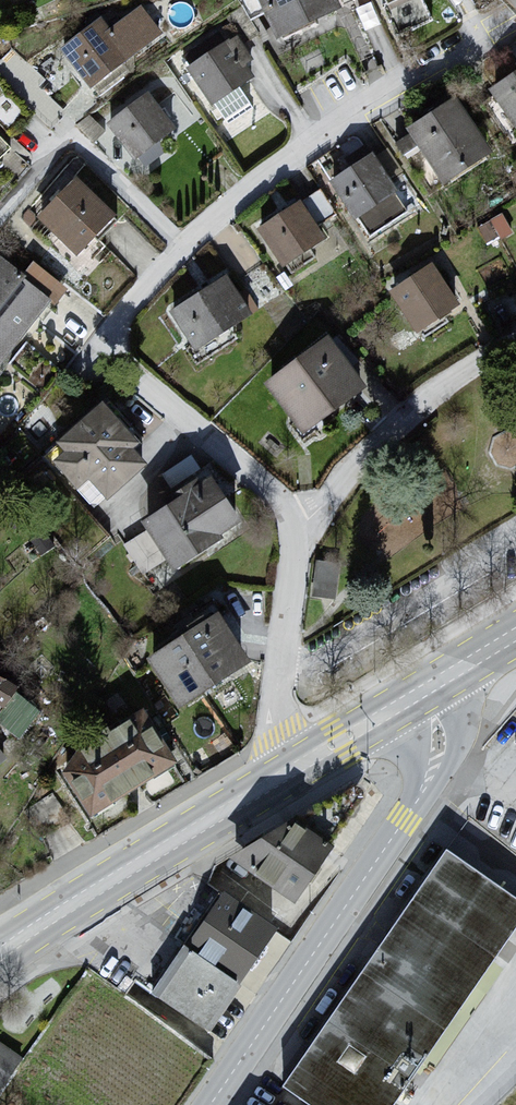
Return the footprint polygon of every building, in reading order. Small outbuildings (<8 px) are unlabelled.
[(279,42),(346,11),(341,0),(259,0),(279,42)] [(104,21),(59,52),(93,91),(166,38),(142,12),(114,33),(104,21)] [(238,40),(184,69),(210,111),(257,83),(250,67),(255,63),(238,40)] [(492,93),(515,126),(515,77),(492,93)] [(149,97),(108,127),(138,162),(190,122),(174,99),(163,108),(149,97)] [(458,103),(408,134),(449,188),(497,156),(458,103)] [(375,159),(329,187),(369,237),(404,214),(396,203),(398,193),(375,159)] [(82,180),(40,222),(83,259),(122,224),(82,180)] [(300,205),(257,233),(283,271),(326,244),(300,205)] [(0,263),(0,369),(2,371),(55,305),(1,262),(0,263)] [(433,267),(390,295),(420,336),(461,309),(433,267)] [(231,279),(171,317),(196,356),(256,315),(231,279)] [(328,344),(266,388),(307,437),(368,391),(328,344)] [(106,407),(58,448),(67,461),(58,467),(80,492),(91,482),(112,505),(151,467),(137,454),(143,449),(106,407)] [(170,509),(144,526),(176,577),(227,543),(246,525),(218,483),(200,482),(170,492),(170,509)] [(314,590),(338,593),(342,560),(319,557),(314,590)] [(224,621),(152,663),(185,711),(256,665),(224,621)] [(13,684),(0,677),(0,707),(13,684)] [(182,768),(149,718),(79,753),(75,784),(95,817),(182,768)] [(212,868),(207,892),(228,896),(280,933),(339,850),(298,824),(212,868)] [(285,1092),(305,1104),(401,1104),(515,937),(515,903),(451,857),(285,1092)] [(228,896),(159,999),(207,1031),(280,933),(228,896)] [(0,1045),(0,1091),(22,1060),(0,1045)]
